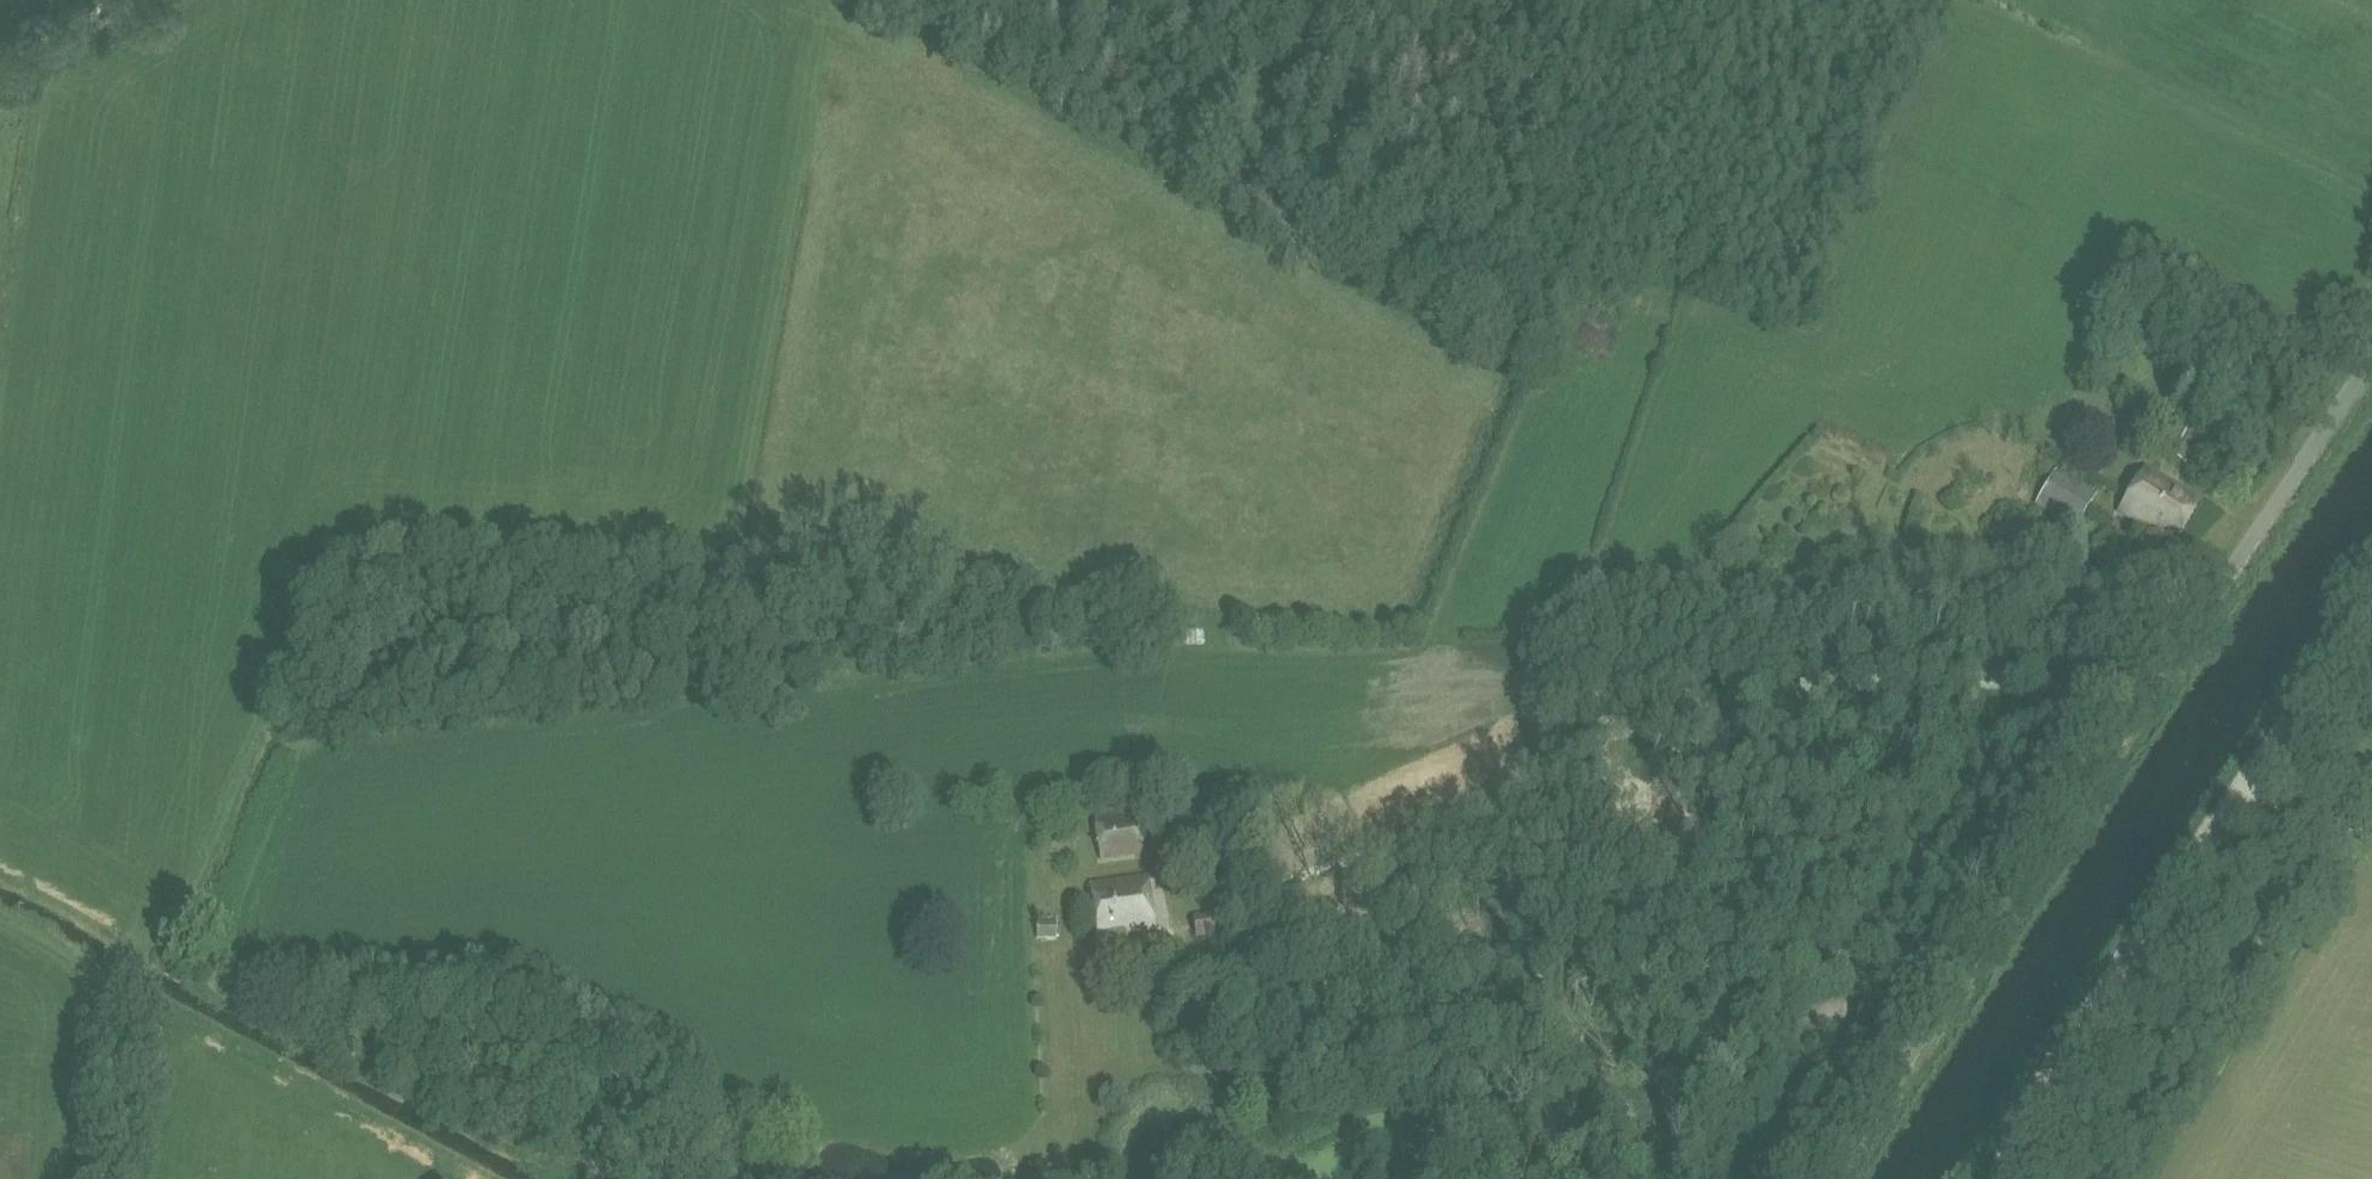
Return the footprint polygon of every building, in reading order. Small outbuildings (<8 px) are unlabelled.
[(2212,409),(2188,396),(2162,447),(2185,460),(2212,409)] [(2058,467),(2035,505),(2076,532),(2100,492),(2058,467)] [(2172,544),(2199,501),(2147,468),(2120,510),(2172,544)] [(1099,862),(1146,856),(1138,809),(1093,814),(1099,862)] [(1092,883),(1098,935),(1155,928),(1149,880),(1121,883),(1121,880),(1092,883)] [(1229,933),(1225,911),(1191,916),(1196,938),(1229,933)] [(1057,922),(1036,921),(1036,940),(1058,940),(1057,922)]
